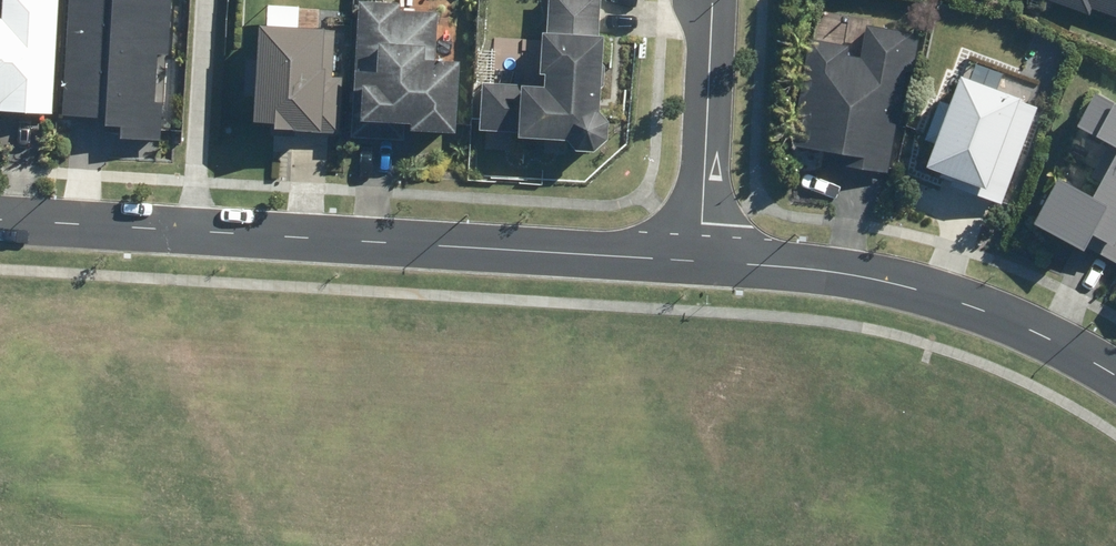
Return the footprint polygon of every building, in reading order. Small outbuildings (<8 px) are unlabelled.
[(58,0),(0,0),(0,111),(52,114),(58,0)] [(157,138),(161,56),(169,57),(172,0),(67,0),(61,114),(105,117),(104,136),(157,138)] [(451,130),(456,61),(435,60),(438,4),(378,0),(358,0),(351,115),(410,118),(409,127),(451,130)] [(566,136),(566,149),(608,150),(609,107),(599,107),(603,0),(549,0),(548,29),(539,28),(538,70),(543,71),(542,83),(480,81),(478,128),(516,130),(516,134),(566,136)] [(1115,18),(1115,0),(1058,0),(1115,18)] [(267,21),(257,21),(252,119),(272,120),(271,127),(330,130),(332,95),(340,95),(341,77),(331,77),(333,25),(298,23),(299,3),(268,1),(267,21)] [(847,43),(809,36),(789,143),(830,151),(827,166),(884,176),(904,68),(909,69),(916,33),(866,24),(860,56),(845,54),(847,43)] [(937,175),(999,199),(1036,103),(958,73),(924,163),(940,169),(937,175)] [(1114,145),(1089,192),(1056,174),(1032,220),(1115,264),(1115,104),(1091,91),(1073,124),(1114,145)]
